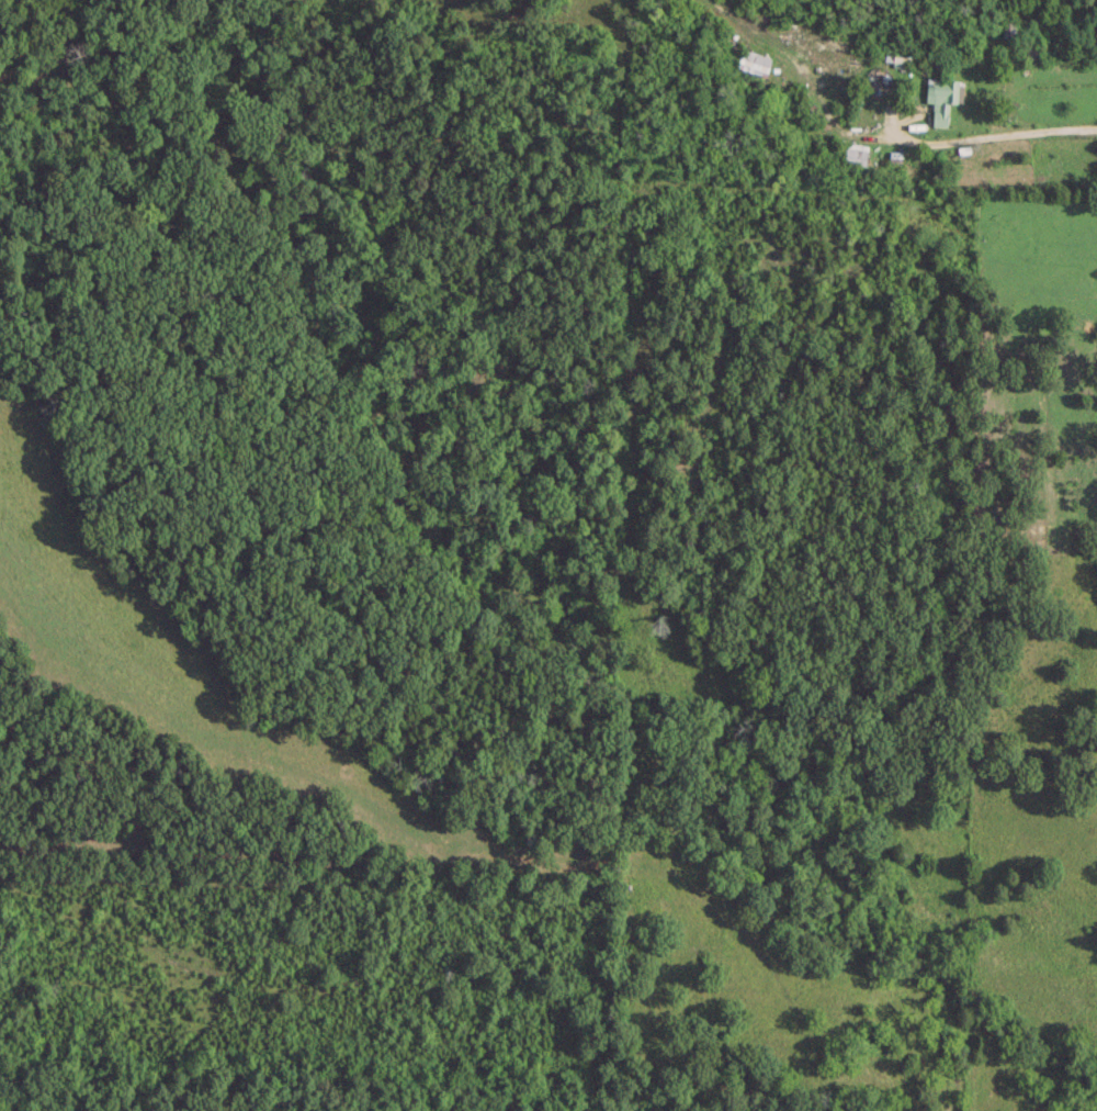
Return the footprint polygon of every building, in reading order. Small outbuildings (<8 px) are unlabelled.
[(736,66),(765,75),(771,56),(742,47),(736,66)] [(884,61),(908,61),(908,50),(884,50),(884,61)] [(932,101),(932,125),(947,125),(947,101),(956,101),(957,78),(925,78),(925,101),(932,101)] [(865,143),(844,144),(844,163),(866,162),(865,143)]
